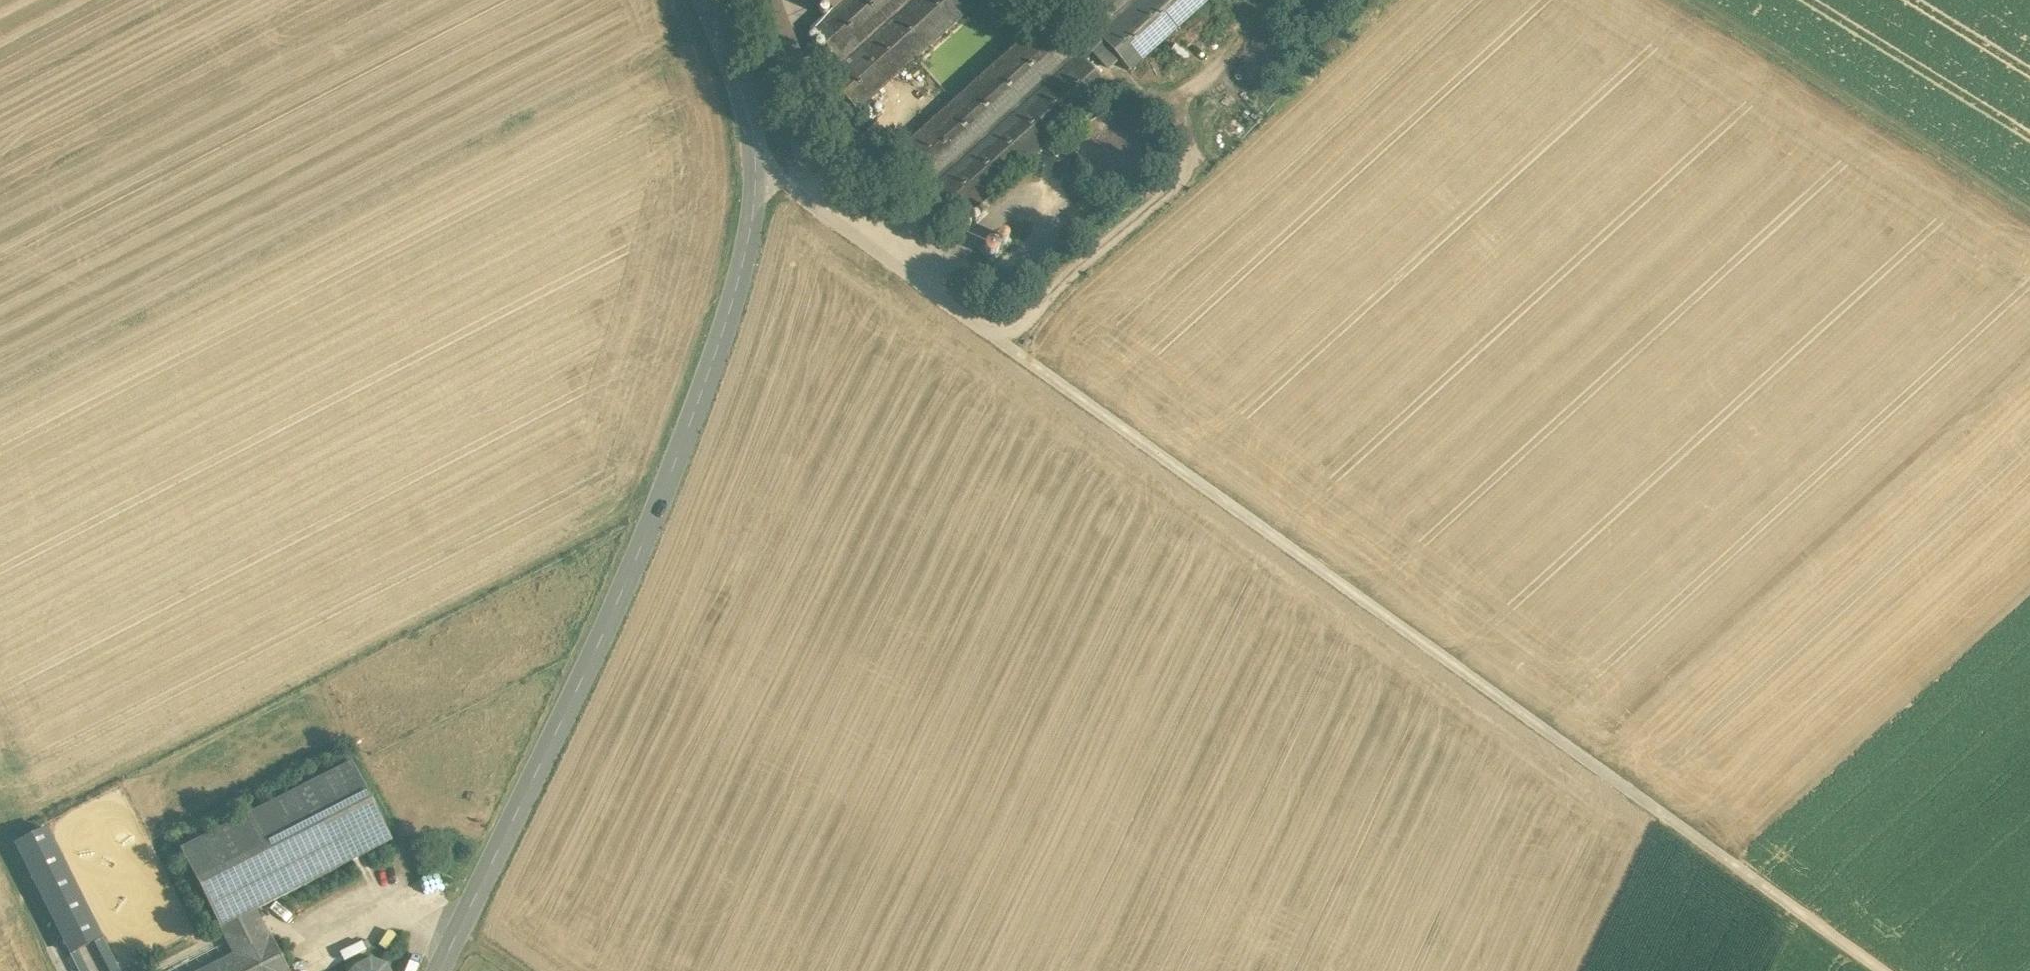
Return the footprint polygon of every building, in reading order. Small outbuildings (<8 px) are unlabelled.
[(813,34),(822,43),(836,59),(846,70),(923,0),(850,0),(835,14),(813,34)] [(835,14),(850,0),(822,0),(835,14)] [(831,83),(859,115),(986,0),(923,0),(846,70),(831,83)] [(1069,4),(1093,30),(1097,36),(1137,0),(1074,0),(1069,4)] [(1071,49),(1076,56),(1081,61),(1082,60),(1083,61),(1094,51),(1112,71),(1122,63),(1103,42),(1149,0),(1137,0),(1097,36),(1093,30),(1071,49)] [(1103,42),(1122,63),(1131,73),(1213,0),(1149,0),(1103,42)] [(1047,23),(897,158),(926,190),(1076,56),(1071,49),(1047,23)] [(836,59),(822,43),(815,49),(819,54),(813,60),(819,66),(825,60),(829,65),(836,59)] [(1081,61),(944,183),(945,184),(931,196),(959,227),(1110,92),(1083,61),(1082,60),(1081,61)] [(1149,168),(1152,154),(1149,140),(1141,128),(1129,120),(1115,118),(1102,121),(1090,129),(1082,141),(1080,154),(1082,168),(1090,180),(1102,188),(1116,190),(1130,187),(1142,179),(1149,168)] [(984,208),(960,229),(967,236),(991,215),(984,208)] [(352,765),(180,853),(219,930),(391,843),(352,765)] [(69,955),(104,939),(49,825),(14,842),(69,955)] [(263,926),(227,945),(233,957),(240,970),(288,970),(271,937),(269,938),(263,926)] [(206,970),(240,970),(233,957),(206,970)]
